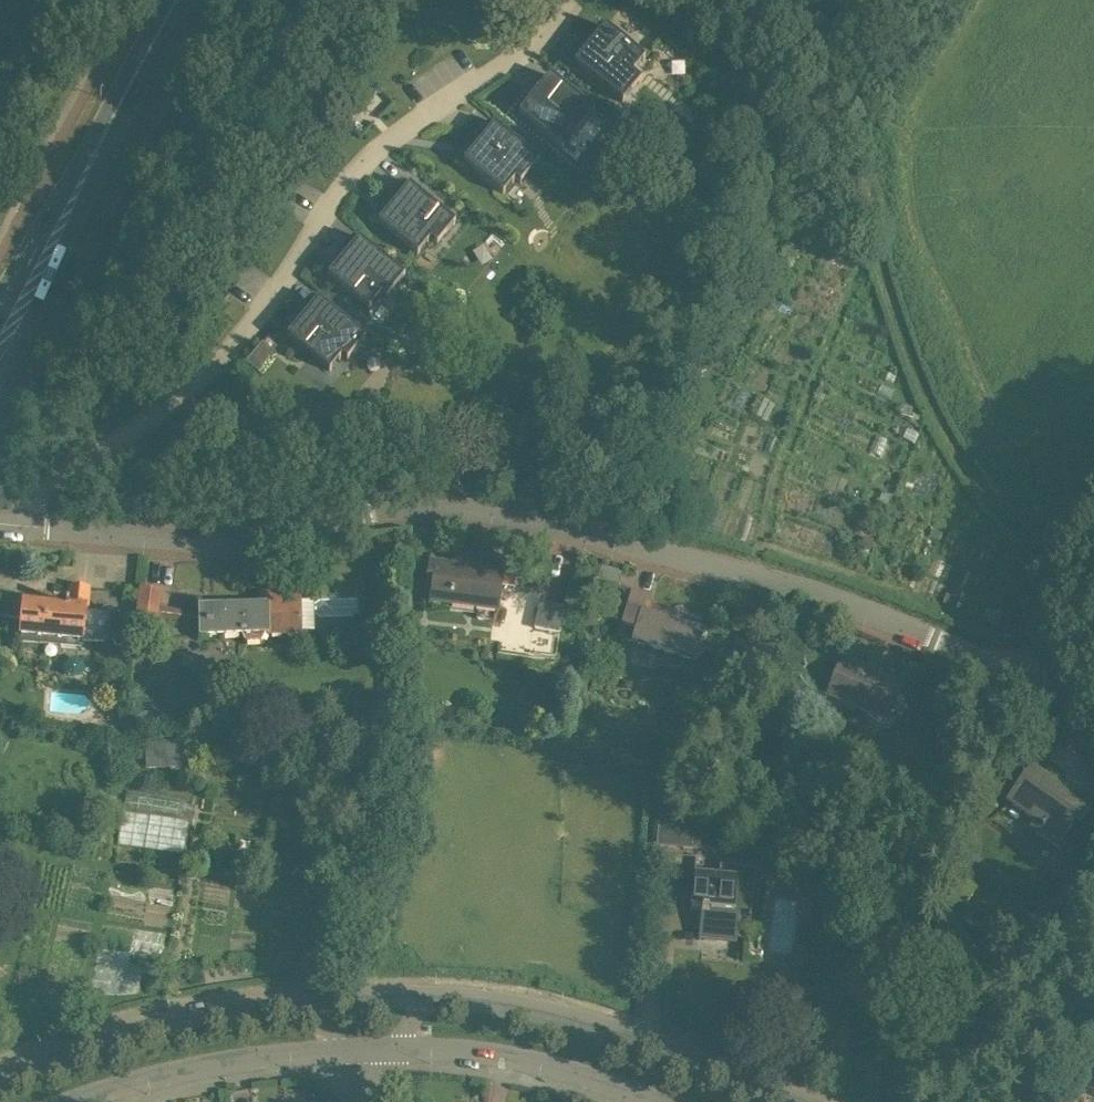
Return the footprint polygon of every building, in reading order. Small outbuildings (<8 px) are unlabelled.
[(605,27),(574,64),(622,104),(641,81),(632,74),(645,59),(605,27)] [(550,76),(519,113),(558,146),(570,131),(576,135),(594,112),(550,76)] [(477,146),(463,162),(503,195),(515,180),(520,184),(539,161),(489,120),(468,146),(470,147),(473,143),(477,146)] [(390,208),(378,223),(417,255),(430,240),(437,246),(455,223),(404,181),(383,206),(384,208),(387,205),(390,208)] [(340,261),(328,276),(369,310),(381,295),(386,299),(405,276),(353,234),(333,260),(334,261),(336,258),(340,261)] [(299,322),(287,337),(329,372),(342,357),(347,361),(365,338),(312,295),(292,320),(293,322),(295,319),(299,322)] [(273,354),(261,344),(245,363),(257,373),(273,354)] [(430,604),(434,604),(433,609),(476,616),(476,620),(493,622),(497,613),(501,586),(515,588),(516,576),(479,570),(479,565),(456,562),(455,567),(430,563),(426,593),(432,594),(430,604)] [(598,581),(618,586),(622,572),(601,567),(598,581)] [(22,619),(22,620),(20,644),(72,648),(82,649),(83,640),(85,612),(87,612),(88,604),(89,589),(69,588),(68,607),(24,603),(24,596),(6,595),(6,597),(0,597),(0,618),(22,619)] [(261,608),(261,607),(200,609),(201,616),(158,609),(160,594),(141,590),(137,618),(145,619),(141,640),(163,644),(166,619),(201,624),(201,638),(242,637),(244,644),(262,644),(265,636),(268,636),(268,608),(261,608)] [(268,608),(268,636),(300,635),(299,594),(261,595),(261,607),(261,608),(268,608)] [(643,612),(646,600),(631,596),(622,624),(637,628),(632,645),(696,663),(705,629),(643,612)] [(559,634),(565,608),(540,602),(534,629),(559,634)] [(862,665),(845,658),(829,652),(804,642),(804,644),(805,644),(804,646),(803,649),(803,651),(803,653),(803,656),(803,658),(803,661),(804,664),(804,667),(797,671),(797,674),(798,676),(800,679),(801,681),(803,683),(805,685),(807,687),(809,689),(812,690),(814,691),(827,696),(826,699),(863,713),(874,723),(877,724),(882,726),(887,726),(894,722),(897,717),(899,712),(892,710),(893,708),(901,711),(906,696),(899,693),(902,685),(860,669),(862,665)] [(126,716),(137,735),(161,721),(150,702),(126,716)] [(146,765),(182,764),(181,743),(146,743),(146,765)] [(1052,779),(1032,766),(1007,802),(1041,826),(1035,835),(1056,850),(1085,808),(1084,807),(1081,811),(1047,787),(1052,779)] [(190,820),(194,797),(128,786),(124,810),(190,820)] [(184,858),(189,822),(124,812),(118,848),(184,858)] [(659,814),(656,847),(699,851),(702,818),(659,814)] [(119,849),(117,861),(137,864),(139,852),(119,849)] [(701,912),(699,939),(737,943),(739,915),(734,914),(737,877),(693,873),(690,910),(701,912)]
